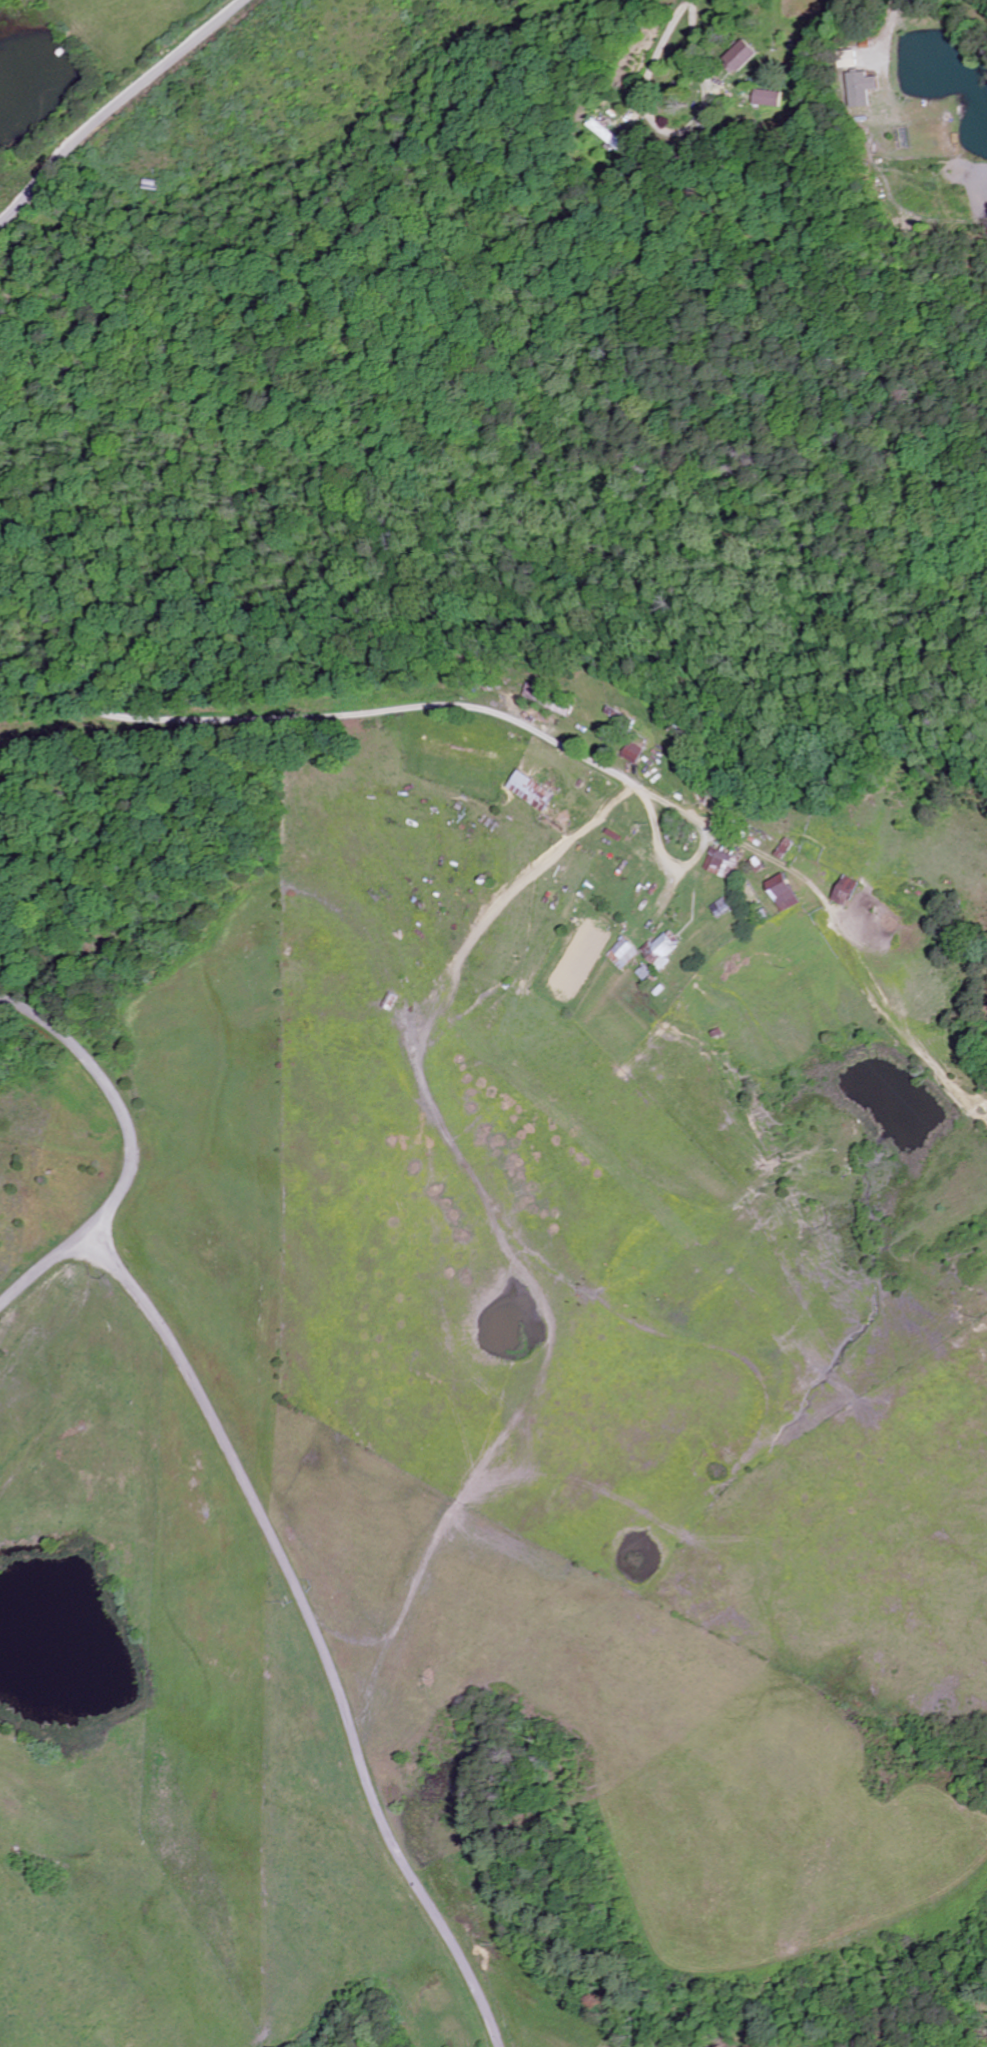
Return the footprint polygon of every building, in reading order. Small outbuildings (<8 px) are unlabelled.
[(733,76),(757,55),(743,40),(720,61),(733,76)] [(849,108),(868,107),(867,73),(848,74),(849,108)] [(752,107),(780,108),(781,93),(753,91),(752,107)] [(620,759),(635,766),(643,750),(627,743),(620,759)] [(502,793),(542,811),(550,793),(511,774),(502,793)] [(737,849),(733,858),(711,849),(702,871),(732,883),(744,852),(737,849)] [(763,885),(779,915),(796,906),(781,876),(763,885)] [(856,882),(839,877),(831,903),(847,909),(856,882)] [(681,945),(668,931),(643,954),(660,972),(670,963),(666,958),(681,945)] [(606,956),(620,972),(637,955),(623,940),(606,956)]
